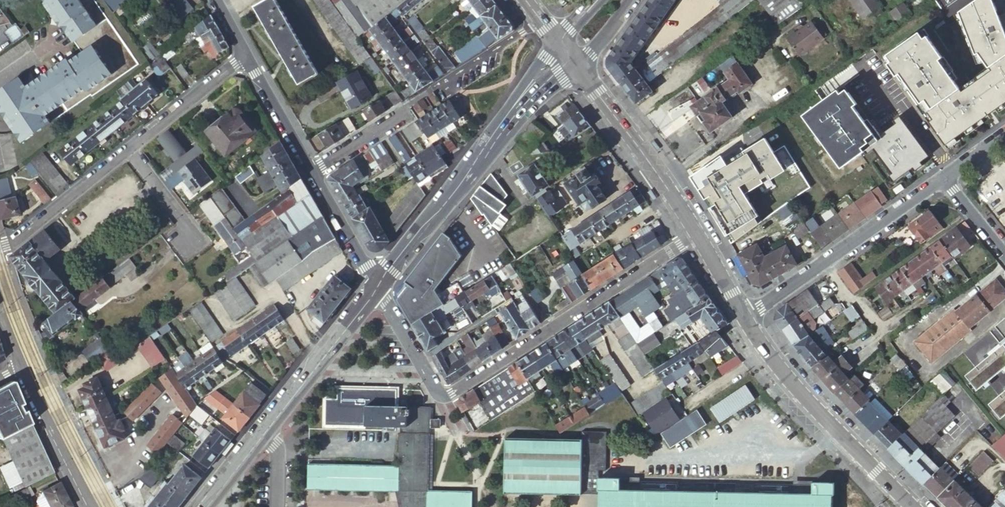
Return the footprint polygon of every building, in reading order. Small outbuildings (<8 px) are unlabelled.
[(81,54),(67,63),(66,60),(25,87),(19,79),(0,91),(0,109),(22,141),(89,95),(90,97),(137,65),(93,0),(45,0),(81,54)] [(113,12),(121,6),(117,0),(105,0),(113,12)] [(176,9),(181,17),(194,8),(188,0),(176,9)] [(255,6),(300,84),(317,74),(274,0),(266,0),(255,6)] [(360,65),(370,56),(360,42),(359,40),(330,0),(313,0),(360,65)] [(371,26),(356,5),(352,0),(333,0),(359,35),(371,26)] [(373,28),(378,24),(397,8),(405,1),(406,0),(362,0),(356,5),(371,26),(373,28)] [(417,0),(406,0),(405,1),(412,9),(416,5),(419,3),(417,0)] [(437,0),(433,0),(424,7),(427,11),(438,2),(437,0)] [(493,0),(483,0),(473,7),(480,17),(497,5),(493,1),(493,0)] [(636,70),(631,62),(676,0),(651,0),(631,28),(616,48),(610,58),(608,60),(608,61),(607,62),(607,63),(607,64),(608,66),(608,67),(609,68),(617,79),(620,82),(636,70)] [(716,2),(721,5),(656,55),(645,63),(639,68),(649,81),(756,0),(717,0),(716,2)] [(778,26),(806,6),(798,0),(758,0),(778,26)] [(863,20),(881,8),(876,0),(849,0),(863,20)] [(960,12),(971,58),(974,57),(980,66),(987,75),(971,86),(991,114),(993,113),(1004,104),(1004,13),(999,15),(996,17),(995,12),(998,11),(994,0),(977,0),(960,12)] [(412,9),(405,1),(397,8),(401,13),(403,16),(408,12),(412,9)] [(897,24),(910,16),(901,4),(889,13),(897,24)] [(501,11),(497,5),(480,17),(468,26),(472,31),(485,22),(490,30),(507,18),(501,11)] [(397,8),(378,24),(384,32),(392,26),(390,24),(396,19),(394,17),(401,13),(397,8)] [(417,13),(411,18),(414,22),(420,17),(417,13)] [(210,15),(209,16),(189,32),(194,40),(197,39),(200,36),(216,25),(210,15)] [(407,21),(412,28),(416,25),(414,22),(411,18),(407,21)] [(510,22),(507,18),(490,30),(478,39),(477,37),(454,54),(461,64),(512,31),(513,26),(510,22)] [(412,28),(417,34),(424,29),(419,23),(416,25),(412,28)] [(24,36),(15,24),(3,32),(12,45),(24,36)] [(372,43),(377,40),(385,34),(384,32),(378,24),(373,28),(370,31),(366,34),(372,43)] [(795,35),(786,40),(798,58),(823,40),(812,24),(795,35)] [(221,35),(216,25),(200,36),(206,45),(221,35)] [(392,26),(384,32),(385,34),(390,41),(398,34),(402,31),(398,25),(394,28),(392,26)] [(24,27),(21,29),(25,36),(29,32),(24,27)] [(412,33),(408,27),(403,30),(408,36),(412,33)] [(417,34),(424,43),(431,38),(424,29),(417,34)] [(385,34),(377,40),(372,43),(378,50),(382,47),(390,41),(385,34)] [(390,41),(396,49),(404,43),(398,34),(390,41)] [(918,34),(915,36),(919,43),(923,40),(918,34)] [(229,48),(221,35),(206,45),(203,48),(201,49),(205,54),(210,50),(215,47),(219,54),(229,48)] [(418,41),(414,35),(410,39),(414,45),(418,41)] [(206,45),(200,36),(197,39),(203,48),(206,45)] [(919,43),(915,36),(886,56),(891,63),(887,65),(896,78),(900,75),(904,81),(909,89),(921,104),(932,121),(929,123),(945,146),(955,139),(965,132),(977,124),(991,114),(971,86),(958,96),(950,85),(953,83),(948,75),(944,78),(935,64),(938,62),(923,40),(919,43)] [(424,43),(431,53),(438,48),(431,38),(424,43)] [(382,47),(388,55),(396,49),(390,41),(382,47)] [(396,49),(402,57),(410,51),(409,48),(404,43),(396,49)] [(444,43),(438,48),(442,52),(453,45),(451,43),(447,46),(444,43)] [(402,57),(408,65),(422,56),(418,50),(419,49),(418,46),(410,51),(402,57)] [(215,47),(210,50),(214,57),(219,54),(215,47)] [(439,62),(446,57),(442,52),(438,48),(431,53),(439,62)] [(396,49),(388,55),(394,63),(402,57),(396,49)] [(644,60),(645,63),(656,55),(654,52),(644,60)] [(176,53),(168,59),(173,65),(176,62),(175,60),(179,57),(176,53)] [(160,55),(149,65),(148,65),(152,70),(157,67),(164,61),(160,55)] [(414,73),(415,75),(423,69),(421,66),(426,63),(423,59),(424,58),(422,56),(408,65),(414,73)] [(734,56),(720,65),(730,80),(738,93),(739,94),(753,85),(734,56)] [(883,59),(887,65),(891,63),(886,56),(883,59)] [(394,63),(400,71),(408,65),(402,57),(394,63)] [(447,72),(454,68),(446,57),(439,62),(447,72)] [(974,57),(971,58),(974,67),(980,66),(974,57)] [(380,70),(371,58),(365,62),(374,75),(380,70)] [(169,68),(164,61),(157,67),(162,74),(169,68)] [(938,62),(935,64),(944,78),(948,75),(938,62)] [(181,64),(176,68),(184,78),(189,75),(181,64)] [(408,65),(400,71),(406,79),(414,73),(408,65)] [(883,65),(872,74),(891,101),(903,93),(883,65)] [(157,67),(152,70),(158,77),(162,74),(157,67)] [(428,75),(423,69),(415,75),(424,87),(433,82),(439,78),(443,75),(438,67),(428,75)] [(634,102),(636,104),(652,92),(636,70),(620,82),(623,86),(629,95),(634,102)] [(357,72),(337,83),(351,109),(371,98),(357,72)] [(405,99),(424,87),(415,75),(414,73),(406,79),(410,86),(401,93),(405,99)] [(137,86),(131,79),(127,82),(146,104),(158,94),(146,78),(137,86)] [(722,103),(738,93),(730,80),(696,103),(694,100),(691,102),(693,105),(691,106),(697,116),(698,115),(710,133),(732,118),(722,103)] [(904,81),(900,83),(906,91),(909,89),(904,81)] [(134,114),(146,104),(127,82),(115,92),(122,101),(134,114)] [(844,167),(871,147),(896,181),(929,156),(902,119),(882,134),(874,124),(873,124),(874,125),(871,127),(866,120),(855,106),(858,103),(849,92),(843,96),(841,93),(838,89),(822,101),(814,90),(814,91),(822,102),(807,113),(808,115),(812,120),(809,122),(807,124),(836,162),(839,160),(844,166),(844,167)] [(393,106),(402,101),(395,91),(387,96),(393,106)] [(434,93),(430,96),(435,104),(439,101),(434,93)] [(418,103),(423,111),(428,108),(423,100),(418,103)] [(92,148),(134,114),(122,101),(81,135),(92,148)] [(370,122),(385,112),(379,101),(363,110),(370,122)] [(449,102),(442,106),(453,123),(460,118),(459,117),(452,107),(449,102)] [(419,113),(423,111),(418,103),(414,106),(419,113)] [(458,103),(452,107),(459,117),(465,113),(458,103)] [(921,104),(917,107),(929,123),(932,121),(921,104)] [(993,113),(995,115),(1004,108),(1004,104),(993,113)] [(573,105),(557,117),(564,126),(557,131),(567,144),(574,139),(591,127),(582,116),(573,105)] [(442,106),(434,111),(445,128),(453,123),(442,106)] [(434,111),(427,116),(437,133),(445,128),(434,111)] [(229,113),(206,132),(225,156),(257,130),(241,112),(233,118),(229,113)] [(437,133),(427,116),(418,121),(418,122),(432,143),(440,137),(437,133)] [(354,129),(348,118),(342,121),(349,132),(354,129)] [(869,118),(866,120),(871,127),(874,125),(873,124),(874,124),(869,118)] [(422,134),(415,123),(408,127),(415,138),(416,138),(422,134)] [(453,123),(445,128),(448,132),(456,128),(453,123)] [(318,134),(327,149),(344,138),(336,124),(323,131),(318,134)] [(977,124),(965,132),(968,135),(979,127),(977,124)] [(415,138),(408,127),(403,131),(410,142),(415,138)] [(177,160),(188,151),(170,128),(159,137),(177,160)] [(445,128),(437,133),(440,137),(448,132),(445,128)] [(72,165),(92,148),(81,135),(60,151),(72,165)] [(408,154),(396,135),(390,139),(396,148),(402,158),(407,166),(414,178),(418,183),(420,187),(431,180),(416,157),(411,161),(407,155),(408,154)] [(788,203),(810,188),(784,146),(774,152),(765,138),(739,155),(735,154),(721,163),(719,161),(702,173),(702,172),(691,180),(695,187),(696,187),(721,228),(725,226),(732,238),(729,240),(731,243),(776,211),(788,203)] [(955,139),(945,146),(948,149),(958,142),(955,139)] [(283,192),(301,179),(280,142),(262,156),(271,171),(278,184),(283,192)] [(450,154),(456,150),(451,142),(445,146),(450,154)] [(540,142),(523,152),(516,156),(519,160),(528,155),(550,154),(540,142)] [(177,160),(159,173),(165,181),(179,171),(194,159),(204,151),(198,143),(188,151),(177,160)] [(373,162),(381,157),(385,154),(380,145),(375,148),(368,153),(373,162)] [(441,145),(435,149),(442,160),(448,156),(441,145)] [(435,149),(434,146),(425,152),(439,174),(448,168),(442,160),(435,149)] [(47,159),(41,152),(30,161),(35,168),(47,159)] [(425,152),(416,157),(431,180),(439,174),(425,152)] [(368,153),(362,156),(374,176),(380,172),(375,164),(373,162),(368,153)] [(380,172),(392,165),(385,154),(381,157),(373,162),(375,164),(380,172)] [(359,158),(344,167),(350,177),(355,185),(370,175),(359,158)] [(52,166),(47,159),(35,168),(41,175),(52,166)] [(194,194),(211,181),(194,159),(179,171),(186,180),(189,184),(187,185),(194,194)] [(37,171),(29,162),(24,165),(32,175),(37,171)] [(532,198),(545,189),(549,186),(534,163),(516,174),(521,182),(518,184),(524,194),(527,191),(532,198)] [(52,177),(58,172),(52,166),(41,175),(46,181),(52,177)] [(407,183),(414,178),(407,166),(400,171),(407,183)] [(350,177),(344,167),(330,176),(328,182),(331,188),(350,177)] [(596,185),(599,183),(598,182),(599,179),(596,175),(593,175),(593,174),(590,175),(585,169),(577,175),(578,176),(565,185),(579,205),(580,204),(584,211),(586,212),(605,199),(598,189),(596,185)] [(265,192),(278,184),(271,171),(257,179),(265,192)] [(62,189),(68,184),(58,172),(52,177),(62,189)] [(483,215),(492,227),(501,216),(499,215),(506,206),(502,203),(507,196),(491,174),(481,186),(474,195),(471,199),(478,210),(482,216),(483,215)] [(56,194),(62,189),(52,177),(46,181),(56,194)] [(331,188),(336,196),(352,187),(355,185),(350,177),(331,188)] [(0,179),(0,200),(12,197),(7,178),(0,179)] [(259,261),(323,217),(301,179),(283,192),(245,220),(234,228),(247,244),(253,252),(259,261)] [(44,204),(50,199),(34,180),(28,185),(44,204)] [(905,182),(897,187),(901,191),(908,186),(905,182)] [(396,232),(425,196),(420,187),(418,183),(388,219),(396,232)] [(364,193),(368,190),(364,185),(354,191),(352,187),(336,196),(342,206),(344,204),(359,195),(363,193),(364,193)] [(221,188),(209,197),(234,228),(245,220),(221,188)] [(879,206),(885,202),(875,188),(870,193),(879,206)] [(645,201),(637,189),(631,193),(639,206),(645,201)] [(537,199),(547,216),(556,210),(552,204),(555,201),(548,191),(546,192),(537,199)] [(639,206),(631,193),(624,198),(632,210),(639,206)] [(864,218),(880,207),(879,206),(870,193),(854,204),(864,218)] [(344,204),(353,219),(368,209),(362,198),(359,195),(344,204)] [(0,200),(0,215),(1,220),(20,215),(15,197),(12,197),(0,200)] [(209,197),(199,205),(235,253),(247,244),(234,228),(209,197)] [(632,210),(624,198),(611,205),(620,218),(632,210)] [(788,203),(776,211),(787,228),(789,227),(798,239),(809,232),(804,224),(788,203)] [(854,204),(837,215),(848,230),(864,218),(854,204)] [(938,204),(930,210),(938,221),(943,228),(960,216),(953,208),(945,214),(938,204)] [(611,205),(600,212),(609,225),(620,218),(611,205)] [(382,248),(389,241),(370,208),(368,209),(353,219),(369,247),(370,248),(371,249),(372,250),(374,250),(376,251),(379,251),(380,250),(382,248)] [(930,210),(924,215),(907,227),(921,245),(943,228),(938,221),(930,210)] [(600,212),(590,219),(598,232),(609,225),(600,212)] [(820,227),(831,242),(848,230),(837,215),(820,227)] [(336,238),(323,217),(259,261),(257,262),(270,283),(276,279),(335,239),(336,238)] [(590,219),(580,225),(588,238),(598,232),(590,219)] [(965,222),(957,228),(964,237),(972,231),(965,222)] [(561,237),(569,251),(571,249),(574,248),(580,244),(588,238),(580,225),(561,237)] [(725,226),(721,228),(729,240),(732,238),(725,226)] [(820,227),(810,234),(821,249),(831,242),(820,227)] [(964,237),(957,228),(940,240),(951,256),(952,258),(970,246),(964,237)] [(45,229),(12,256),(57,314),(74,300),(77,298),(46,261),(61,249),(45,229)] [(649,253),(661,245),(652,232),(650,233),(646,236),(641,239),(649,253)] [(455,298),(462,293),(456,284),(440,294),(436,290),(461,258),(454,246),(452,248),(447,244),(450,240),(451,239),(443,233),(405,282),(409,285),(404,292),(398,300),(412,325),(414,324),(431,313),(455,298)] [(283,292),(342,252),(335,239),(276,279),(283,292)] [(649,253),(641,239),(640,240),(631,245),(640,259),(649,253)] [(951,256),(940,240),(931,247),(942,262),(946,259),(948,262),(950,261),(948,258),(951,256)] [(631,245),(628,241),(620,246),(623,250),(631,245)] [(584,252),(580,244),(574,248),(578,256),(584,252)] [(623,250),(632,264),(640,259),(631,245),(623,250)] [(756,246),(736,256),(744,269),(751,284),(759,287),(796,266),(786,247),(763,258),(756,246)] [(923,253),(934,268),(937,266),(939,268),(941,267),(939,264),(942,262),(931,247),(923,253)] [(616,255),(614,256),(623,270),(632,264),(623,250),(616,255)] [(224,276),(229,282),(250,267),(257,262),(259,261),(253,252),(250,254),(252,258),(246,262),(245,261),(224,276)] [(931,270),(934,268),(923,253),(914,259),(925,274),(928,272),(930,274),(933,273),(931,270)] [(623,270),(614,256),(601,264),(610,278),(623,270)] [(136,267),(130,258),(77,298),(74,300),(81,310),(136,267)] [(576,261),(573,263),(578,270),(583,266),(584,266),(580,258),(576,261)] [(678,259),(659,271),(668,285),(669,284),(679,278),(677,275),(688,267),(685,263),(683,260),(678,259)] [(925,274),(914,259),(909,263),(910,264),(912,264),(916,269),(914,271),(920,278),(925,274)] [(263,287),(269,283),(270,283),(257,262),(250,267),(263,287)] [(491,276),(490,277),(495,285),(496,286),(500,283),(516,274),(510,263),(491,275),(491,276)] [(561,288),(571,303),(591,290),(582,277),(579,273),(578,270),(573,263),(552,276),(555,280),(566,274),(572,282),(561,288)] [(850,263),(837,272),(841,277),(853,294),(861,289),(876,278),(871,272),(861,279),(853,268),(850,263)] [(910,264),(909,263),(900,269),(915,289),(919,294),(923,291),(919,286),(923,283),(920,278),(914,271),(916,269),(912,264),(910,264)] [(593,270),(601,284),(610,278),(601,264),(593,270)] [(695,278),(688,267),(677,275),(679,278),(669,284),(673,292),(674,293),(676,296),(669,301),(673,306),(665,310),(673,321),(678,318),(688,312),(710,298),(706,293),(703,287),(702,287),(695,278)] [(915,289),(900,269),(891,275),(902,291),(904,293),(909,301),(915,297),(911,292),(915,289)] [(582,277),(591,290),(601,284),(593,270),(588,273),(582,277)] [(947,280),(951,277),(947,270),(943,273),(947,280)] [(659,271),(651,276),(659,290),(660,290),(668,285),(659,271)] [(883,282),(894,297),(897,295),(899,297),(901,296),(899,293),(902,291),(891,275),(883,282)] [(320,327),(351,289),(335,276),(308,309),(316,315),(312,321),(320,327)] [(552,276),(538,285),(541,289),(555,280),(552,276)] [(651,276),(629,290),(638,305),(645,316),(659,307),(652,295),(659,290),(651,276)] [(227,285),(231,290),(241,283),(237,277),(227,285)] [(495,285),(490,277),(466,292),(471,301),(487,291),(495,285)] [(1004,295),(1004,288),(996,277),(955,311),(953,309),(914,341),(930,359),(968,327),(967,326),(1004,295)] [(883,282),(875,288),(886,303),(894,297),(883,282)] [(241,283),(231,290),(235,297),(245,289),(241,283)] [(502,296),(507,293),(500,283),(496,286),(499,291),(502,296)] [(216,292),(220,298),(231,290),(227,285),(216,292)] [(496,286),(495,285),(487,291),(490,297),(499,291),(496,286)] [(537,299),(542,296),(535,287),(530,290),(537,299)] [(522,295),(517,288),(512,291),(516,298),(522,295)] [(245,289),(235,297),(239,302),(249,295),(245,289)] [(816,304),(806,289),(776,311),(774,321),(779,326),(780,329),(816,304)] [(231,290),(220,298),(224,304),(235,297),(231,290)] [(638,305),(629,290),(611,302),(620,317),(638,305)] [(461,307),(463,311),(471,306),(473,305),(471,301),(466,292),(465,291),(462,293),(455,298),(460,305),(461,307)] [(494,310),(511,299),(507,293),(502,296),(490,304),(494,310)] [(249,295),(239,302),(242,307),(253,300),(249,295)] [(530,330),(539,324),(522,295),(516,298),(515,299),(517,302),(514,304),(519,312),(524,321),(530,330)] [(235,297),(224,304),(228,309),(239,302),(235,297)] [(431,313),(437,323),(445,318),(443,315),(453,309),(460,305),(455,298),(431,313)] [(693,322),(694,322),(717,307),(713,302),(710,298),(688,312),(678,318),(684,328),(690,325),(693,322)] [(816,304),(780,329),(787,337),(793,344),(808,334),(802,326),(832,304),(828,298),(817,305),(816,304)] [(74,300),(57,314),(41,326),(50,338),(77,318),(78,319),(84,314),(81,310),(74,300)] [(242,307),(246,313),(256,305),(253,300),(242,307)] [(239,302),(228,309),(232,315),(242,307),(239,302)] [(620,317),(611,302),(597,311),(607,326),(620,317)] [(514,304),(513,303),(499,312),(500,313),(505,321),(519,312),(514,304)] [(195,316),(205,309),(202,304),(191,311),(195,316)] [(852,305),(843,311),(851,323),(860,317),(852,305)] [(275,327),(284,320),(277,310),(274,306),(265,312),(269,317),(269,318),(275,327)] [(242,307),(232,315),(235,320),(246,313),(242,307)] [(721,312),(717,307),(694,322),(693,322),(696,326),(706,320),(714,333),(718,331),(729,324),(721,312)] [(886,307),(877,313),(882,320),(891,314),(886,307)] [(198,321),(209,314),(205,309),(195,316),(198,321)] [(607,326),(597,311),(593,313),(590,315),(600,330),(603,328),(607,326)] [(265,312),(253,320),(263,335),(275,327),(269,318),(269,317),(265,312)] [(510,330),(524,321),(519,312),(505,321),(510,330)] [(412,325),(423,344),(431,339),(426,330),(437,323),(431,313),(414,324),(412,325)] [(202,326),(212,320),(209,314),(198,321),(202,326)] [(600,330),(590,315),(576,324),(589,344),(603,335),(600,330)] [(990,330),(1002,345),(960,379),(972,394),(1004,367),(1004,317),(990,330)] [(496,325),(492,318),(484,324),(487,329),(489,327),(490,329),(496,325)] [(205,332),(216,325),(212,320),(202,326),(205,332)] [(263,335),(253,320),(240,329),(250,344),(263,335)] [(653,322),(651,323),(649,324),(654,333),(661,329),(655,320),(653,322)] [(693,322),(690,325),(700,341),(714,333),(706,320),(696,326),(693,322)] [(516,340),(530,330),(524,321),(510,330),(516,340)] [(863,332),(869,329),(864,322),(859,326),(863,332)] [(431,339),(423,344),(427,351),(428,350),(435,346),(437,345),(433,338),(436,337),(441,334),(442,335),(444,334),(443,333),(437,323),(426,330),(431,339)] [(589,344),(576,324),(568,329),(585,353),(592,348),(589,344)] [(209,337),(219,330),(216,325),(205,332),(209,337)] [(496,325),(490,329),(495,338),(498,336),(502,333),(496,325)] [(700,341),(690,325),(684,328),(673,335),(684,351),(700,341)] [(798,351),(803,357),(818,346),(812,339),(826,330),(823,325),(808,334),(793,344),(798,351)] [(853,340),(863,332),(859,326),(848,333),(853,340)] [(485,330),(491,340),(495,338),(490,329),(489,327),(487,329),(485,330)] [(250,344),(240,329),(222,342),(225,347),(231,355),(232,357),(250,344)] [(585,353),(568,329),(562,333),(572,348),(578,358),(585,353)] [(223,335),(219,330),(209,337),(212,342),(223,335)] [(476,336),(473,331),(466,335),(470,340),(475,337),(476,336)] [(633,335),(630,331),(620,338),(623,342),(633,335)] [(721,334),(718,331),(714,333),(719,339),(723,336),(721,334)] [(572,348),(562,333),(555,338),(565,353),(572,348)] [(660,344),(653,333),(643,340),(638,343),(645,353),(660,344)] [(719,339),(714,333),(700,341),(706,350),(710,347),(719,339)] [(466,335),(462,338),(468,348),(462,351),(463,352),(464,353),(466,357),(476,350),(473,345),(470,341),(470,340),(466,335)] [(633,335),(623,342),(645,376),(655,368),(645,353),(638,343),(633,335)] [(165,358),(150,336),(137,345),(152,367),(165,358)] [(502,349),(508,345),(503,336),(500,338),(498,336),(495,338),(502,349)] [(729,343),(723,336),(719,339),(710,347),(714,353),(729,343)] [(809,363),(811,367),(827,357),(822,351),(827,347),(836,341),(832,336),(818,346),(803,357),(809,363)] [(470,341),(473,345),(478,342),(475,337),(470,340),(470,341)] [(111,350),(102,338),(82,352),(92,364),(99,359),(111,350)] [(286,343),(293,354),(299,350),(292,338),(286,343)] [(492,356),(502,349),(495,338),(491,340),(485,344),(492,356)] [(565,353),(555,338),(547,342),(564,368),(564,369),(569,365),(562,355),(565,353)] [(220,351),(226,359),(231,355),(225,347),(222,342),(217,345),(220,351)] [(564,368),(547,342),(532,352),(543,369),(552,363),(558,372),(564,368)] [(200,349),(204,355),(213,349),(213,348),(210,343),(200,349)] [(492,356),(485,344),(476,350),(483,362),(492,356)] [(827,357),(828,356),(832,354),(827,347),(822,351),(827,357)] [(216,354),(213,349),(204,355),(207,360),(208,360),(214,370),(224,363),(217,353),(216,354)] [(124,360),(121,356),(118,359),(111,350),(99,359),(108,371),(124,360)] [(483,362),(476,350),(466,357),(464,357),(472,369),(483,362)] [(182,363),(185,368),(194,361),(188,352),(179,358),(182,363)] [(460,377),(472,369),(464,357),(466,357),(464,353),(463,352),(454,357),(457,362),(453,365),(460,377)] [(543,369),(532,352),(518,361),(529,378),(532,382),(543,376),(540,371),(543,369)] [(683,352),(665,362),(672,371),(676,378),(681,375),(693,367),(689,361),(683,352)] [(439,353),(432,357),(440,373),(448,368),(444,360),(439,353)] [(611,353),(600,359),(614,379),(623,391),(633,385),(611,353)] [(733,367),(743,360),(737,353),(717,365),(723,373),(733,367)] [(905,362),(895,353),(889,359),(900,369),(905,364),(905,362)] [(454,357),(453,354),(444,360),(448,368),(453,365),(457,362),(454,357)] [(207,360),(204,355),(194,361),(205,376),(214,370),(208,360),(207,360)] [(830,386),(834,392),(848,379),(843,373),(850,366),(841,355),(833,362),(828,356),(827,357),(811,367),(813,368),(814,369),(815,371),(817,373),(830,386)] [(205,376),(194,361),(185,368),(189,373),(196,382),(205,376)] [(529,378),(518,361),(509,367),(520,384),(529,378)] [(665,362),(655,368),(662,378),(672,371),(665,362)] [(182,363),(173,369),(176,374),(185,368),(182,363)] [(701,364),(694,368),(698,374),(705,370),(701,364)] [(448,368),(440,373),(448,385),(460,377),(453,365),(448,368)] [(520,384),(509,367),(505,369),(510,377),(515,383),(517,386),(520,384)] [(187,389),(196,382),(189,373),(185,368),(176,374),(187,389)] [(173,369),(159,378),(185,414),(178,418),(173,414),(148,445),(159,454),(168,443),(175,435),(191,414),(198,405),(187,389),(176,374),(173,369)] [(510,377),(505,369),(459,398),(458,403),(463,412),(479,402),(504,388),(500,383),(510,377)] [(672,371),(662,378),(664,381),(666,384),(676,378),(672,371)] [(931,382),(942,394),(949,388),(955,382),(944,371),(931,382)] [(79,389),(87,406),(106,397),(97,377),(85,383),(86,386),(79,389)] [(515,383),(510,377),(500,383),(504,388),(515,383)] [(859,389),(849,378),(848,379),(834,392),(841,398),(845,403),(859,389)] [(623,391),(614,379),(612,380),(614,383),(609,386),(616,397),(623,391)] [(31,423),(15,381),(11,380),(0,387),(0,438),(2,437),(31,423)] [(666,384),(664,381),(630,402),(638,413),(672,392),(666,384)] [(250,417),(268,394),(253,382),(234,405),(250,417)] [(125,429),(121,419),(125,417),(131,421),(160,394),(152,383),(124,409),(114,413),(95,423),(106,447),(126,438),(122,430),(125,429)] [(490,420),(525,398),(517,386),(515,383),(504,388),(479,402),(490,420)] [(616,397),(609,386),(607,384),(606,385),(605,386),(606,388),(601,391),(602,393),(608,402),(616,397)] [(746,384),(710,408),(720,423),(734,413),(756,399),(746,384)] [(359,386),(338,386),(338,396),(327,396),(326,422),(397,424),(401,424),(408,424),(409,404),(407,404),(401,404),(397,404),(397,403),(397,395),(391,394),(391,386),(376,386),(376,387),(359,386)] [(868,387),(862,392),(868,398),(874,393),(868,387)] [(942,394),(941,395),(937,399),(945,406),(956,395),(949,388),(942,394)] [(867,401),(869,399),(868,398),(862,392),(859,389),(845,403),(850,408),(855,413),(867,401)] [(206,398),(227,414),(223,418),(239,430),(250,417),(234,405),(216,390),(206,398)] [(983,408),(995,423),(1004,414),(1004,390),(983,408)] [(600,407),(608,402),(602,393),(594,398),(600,407)] [(106,397),(87,406),(95,423),(114,413),(106,397)] [(888,420),(893,416),(874,397),(869,403),(887,421),(888,420)] [(588,405),(592,413),(600,407),(594,398),(586,403),(588,405)] [(665,398),(644,412),(658,433),(679,419),(665,398)] [(945,406),(937,399),(903,432),(921,450),(937,434),(955,417),(945,406)] [(887,421),(869,403),(867,401),(855,413),(856,415),(860,419),(862,421),(863,423),(865,424),(874,434),(887,421)] [(441,418),(431,417),(431,405),(409,404),(408,424),(430,425),(441,425),(441,418)] [(198,405),(191,414),(202,423),(210,414),(198,405)] [(574,415),(578,422),(592,413),(588,405),(574,415)] [(697,410),(661,433),(670,447),(688,436),(707,423),(697,410)] [(559,425),(564,432),(578,422),(574,415),(559,425)] [(902,434),(888,420),(887,421),(874,434),(881,441),(888,447),(902,434)] [(31,423),(2,437),(26,487),(28,486),(54,472),(31,423)] [(206,429),(200,438),(205,442),(220,454),(231,440),(215,428),(211,433),(206,429)] [(309,486),(400,488),(403,506),(472,506),(472,489),(429,488),(429,485),(430,431),(407,431),(407,429),(406,429),(406,428),(405,428),(404,428),(402,428),(402,430),(401,430),(400,464),(310,461),(309,486)] [(602,492),(600,474),(600,470),(600,467),(608,467),(608,450),(608,433),(609,428),(584,428),(583,438),(564,438),(539,437),(509,437),(507,489),(583,491),(584,492),(602,492)] [(902,434),(888,447),(897,456),(905,465),(921,450),(903,432),(902,434)] [(937,434),(921,450),(925,453),(940,438),(937,434)] [(992,445),(1004,458),(1004,434),(992,445)] [(175,435),(168,443),(179,451),(185,443),(175,435)] [(194,455),(210,468),(220,454),(205,442),(194,455)] [(921,450),(905,465),(913,473),(923,483),(939,468),(925,453),(921,450)] [(983,450),(968,466),(978,476),(993,460),(983,450)] [(946,463),(942,467),(953,478),(957,474),(946,463)] [(170,484),(187,497),(202,477),(185,464),(170,484)] [(939,468),(923,483),(931,491),(938,497),(954,480),(953,478),(942,467),(941,466),(939,468)] [(149,467),(140,479),(151,488),(161,476),(149,467)] [(815,480),(815,483),(798,482),(757,481),(756,491),(738,491),(739,481),(699,480),(698,490),(680,489),(680,480),(627,478),(622,478),(622,475),(608,474),(600,474),(602,492),(601,506),(835,506),(835,497),(837,497),(837,480),(815,480)] [(938,497),(947,506),(982,506),(954,480),(938,497)] [(187,497),(170,484),(166,481),(161,487),(163,489),(156,498),(154,496),(146,506),(147,506),(179,506),(187,497)] [(66,494),(60,483),(42,492),(48,503),(66,494)] [(28,486),(26,487),(11,494),(15,502),(31,493),(28,486)] [(1004,503),(1004,489),(987,506),(1002,506),(1004,503)] [(48,503),(50,506),(70,506),(71,506),(66,494),(48,503)]
